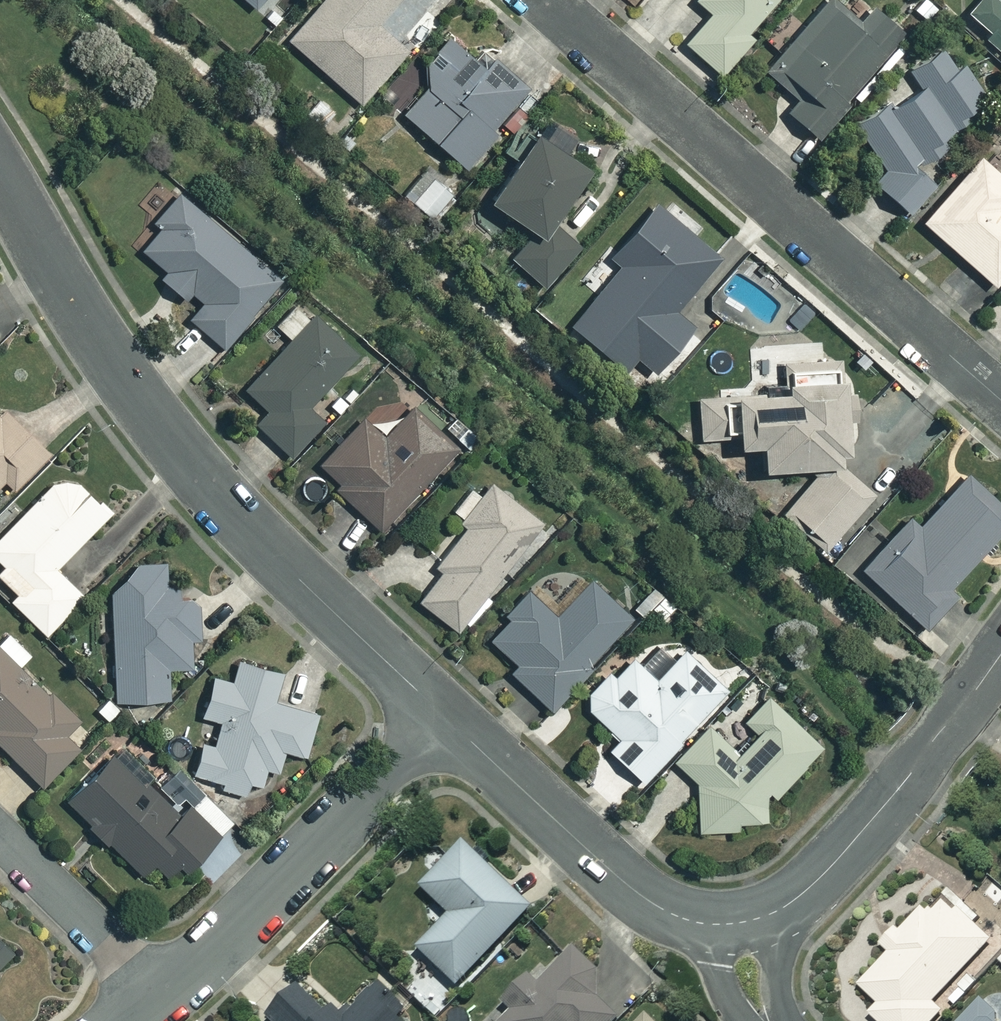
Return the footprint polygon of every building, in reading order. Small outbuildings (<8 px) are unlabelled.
[(284,38),(358,102),(404,48),(374,22),(393,0),(317,0),(284,38)] [(706,10),(680,40),(717,72),(747,37),(742,32),(770,0),(695,0),(706,10)] [(821,0),(820,0),(763,70),(795,96),(784,109),(814,133),(897,31),(869,8),(854,26),(821,0)] [(963,9),(1000,47),(1000,0),(972,0),(963,9)] [(479,65),(446,36),(418,69),(427,77),(399,110),(462,166),(491,132),(486,128),(523,85),(488,54),(479,65)] [(993,95),(941,38),(906,70),(915,80),(895,98),(889,90),(849,126),(885,166),(872,178),(902,211),(930,185),(914,167),(993,95)] [(572,135),(541,113),(481,194),(528,228),(506,258),(543,285),(575,241),(542,217),(583,161),(563,146),(572,135)] [(975,154),(917,219),(990,283),(1000,270),(1000,177),(975,154)] [(451,194),(425,174),(406,199),(431,219),(451,194)] [(277,277),(176,193),(153,220),(157,223),(137,247),(163,269),(157,276),(194,307),(186,317),(220,346),(277,277)] [(716,257),(650,200),(604,254),(617,265),(567,323),(620,368),(631,354),(650,370),(688,325),(670,310),(716,257)] [(353,352),(311,312),(242,387),(264,408),(251,422),(287,455),(320,419),(305,405),(353,352)] [(826,370),(825,357),(781,359),(782,385),(726,388),(729,440),(752,438),(753,463),(840,458),(835,369),(826,370)] [(725,436),(724,394),(692,395),(693,437),(725,436)] [(452,448),(408,406),(381,435),(361,416),(317,462),(338,482),(333,487),(376,528),(452,448)] [(10,487),(44,451),(0,409),(0,477),(10,487)] [(783,513),(820,547),(844,522),(852,529),(875,504),(830,462),(783,513)] [(62,468),(0,530),(0,579),(12,591),(6,597),(42,633),(80,594),(52,566),(106,511),(62,468)] [(963,471),(913,524),(908,519),(861,570),(921,626),(952,593),(945,585),(1000,526),(1000,507),(963,471)] [(550,534),(487,480),(457,515),(466,523),(436,558),(436,573),(415,597),(453,630),(504,571),(512,578),(550,534)] [(175,596),(162,555),(111,576),(109,588),(110,697),(165,696),(164,665),(187,665),(187,636),(195,636),(194,596),(175,596)] [(627,616),(584,575),(550,609),(525,585),(511,600),(516,605),(486,637),(513,662),(506,670),(547,709),(586,668),(582,664),(627,616)] [(3,629),(0,633),(0,746),(38,784),(75,747),(60,733),(71,722),(14,666),(27,653),(3,629)] [(721,688),(678,648),(652,677),(628,656),(610,675),(606,671),(578,702),(616,735),(604,748),(639,779),(721,688)] [(278,671),(235,658),(229,680),(209,674),(197,713),(218,719),(211,743),(197,739),(188,770),(219,780),(218,785),(242,793),(246,779),(259,783),(264,766),(275,769),(282,748),(303,754),(316,713),(270,699),(278,671)] [(732,820),(759,818),(762,789),(771,796),(818,746),(764,694),(740,719),(754,731),(734,752),(705,725),(671,760),(692,780),(695,830),(733,827),(732,820)] [(156,782),(116,742),(61,797),(138,874),(150,861),(167,878),(227,819),(173,765),(156,782)] [(529,906),(461,842),(418,887),(447,914),(414,948),(454,986),(529,906)] [(944,893),(932,906),(918,909),(885,944),(857,982),(877,1002),(868,1011),(879,1020),(930,1020),(943,1007),(933,997),(972,957),(985,970),(996,958),(983,945),(991,938),(944,893)] [(651,984),(601,927),(543,977),(534,968),(498,1000),(506,1009),(492,1020),(609,1020),(651,984)] [(10,954),(0,944),(0,963),(10,954)] [(293,987),(263,1018),(266,1020),(328,1020),(293,987)] [(400,1014),(372,987),(338,1020),(393,1020),(400,1014)] [(978,997),(956,1020),(996,1020),(992,1017),(996,1013),(978,997)]
